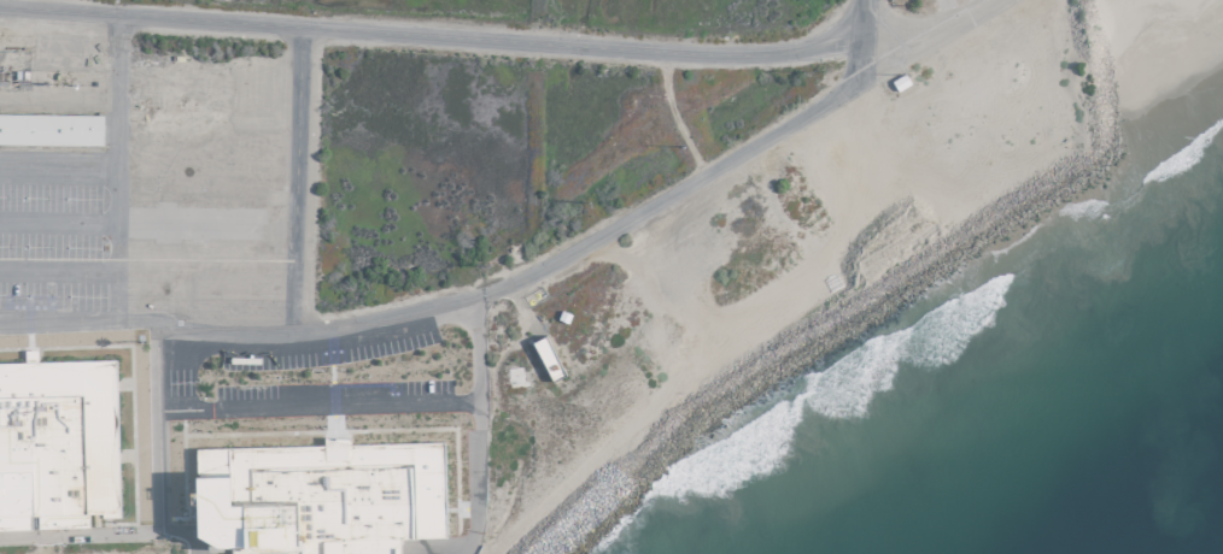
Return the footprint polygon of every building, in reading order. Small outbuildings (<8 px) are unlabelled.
[(100,112),(0,111),(0,142),(100,143),(100,112)] [(550,379),(562,373),(542,334),(529,341),(550,379)] [(29,526),(28,514),(35,514),(35,526),(86,525),(86,514),(116,513),(113,358),(0,360),(0,527),(29,526)]
